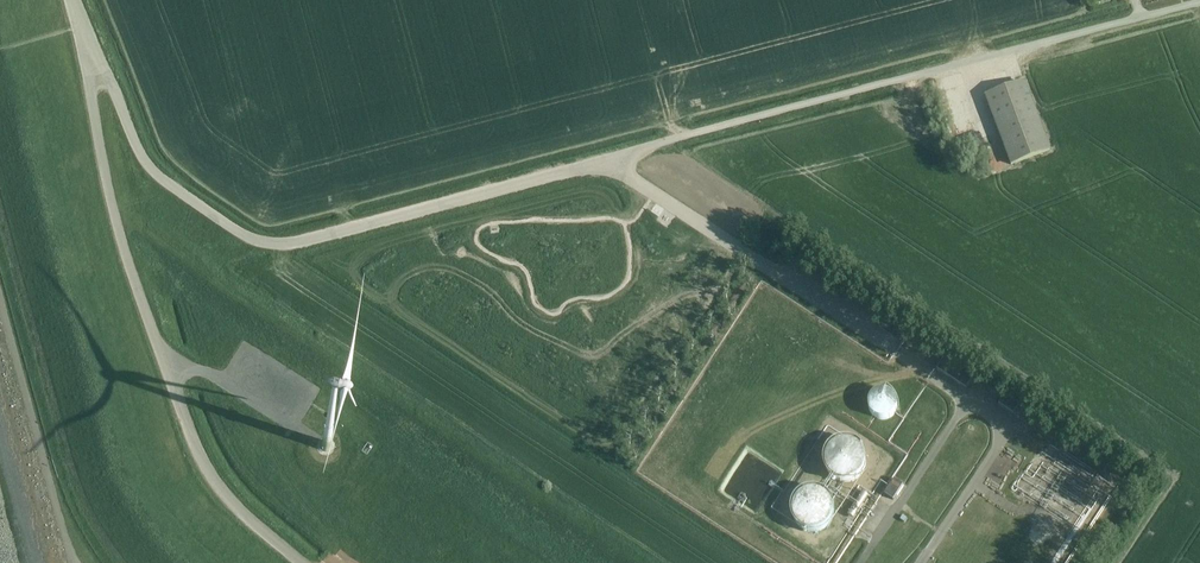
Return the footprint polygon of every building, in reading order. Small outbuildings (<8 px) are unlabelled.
[(1025,83),(986,98),(1011,165),(1050,150),(1025,83)] [(894,405),(895,403),(894,400),(894,398),(892,395),(891,393),(888,391),(886,390),(884,390),(882,389),(879,389),(876,390),(873,391),(871,393),(869,395),(868,398),(867,403),(868,407),(869,410),(871,412),(872,414),(875,416),(877,416),(880,417),(883,417),(886,416),(890,413),(892,411),(894,408),(894,405)] [(1014,414),(1014,413),(1019,405),(1004,396),(999,404),(1014,414)] [(864,464),(865,460),(864,456),(863,452),(861,448),(859,445),(856,443),(853,441),(850,439),(845,438),(841,438),(837,439),(833,441),(829,444),(826,447),(824,451),(822,455),(822,460),(822,464),(823,468),(825,472),(827,475),(830,477),(833,479),(837,481),(842,482),(846,481),(850,480),(854,479),(858,476),(861,472),(863,468),(864,464)] [(320,445),(320,447),(320,448),(321,450),(322,451),(323,452),(324,452),(326,452),(327,452),(329,451),(330,450),(330,449),(331,447),(331,446),(330,444),(329,443),(328,442),(326,442),(325,442),(323,442),(322,443),(321,444),(320,445)] [(893,500),(903,485),(894,479),(884,494),(893,500)] [(850,494),(858,500),(866,490),(858,483),(850,494)] [(832,514),(832,510),(832,506),(830,502),(829,499),(826,496),(823,493),(821,492),(816,490),(812,489),(808,490),(805,490),(801,492),(798,494),(795,497),(793,501),(791,505),(791,510),(791,514),(792,518),(794,521),(796,524),(799,527),(803,529),(807,530),(811,531),(815,530),(818,530),(823,527),(826,525),(829,521),(830,518),(832,514)]
